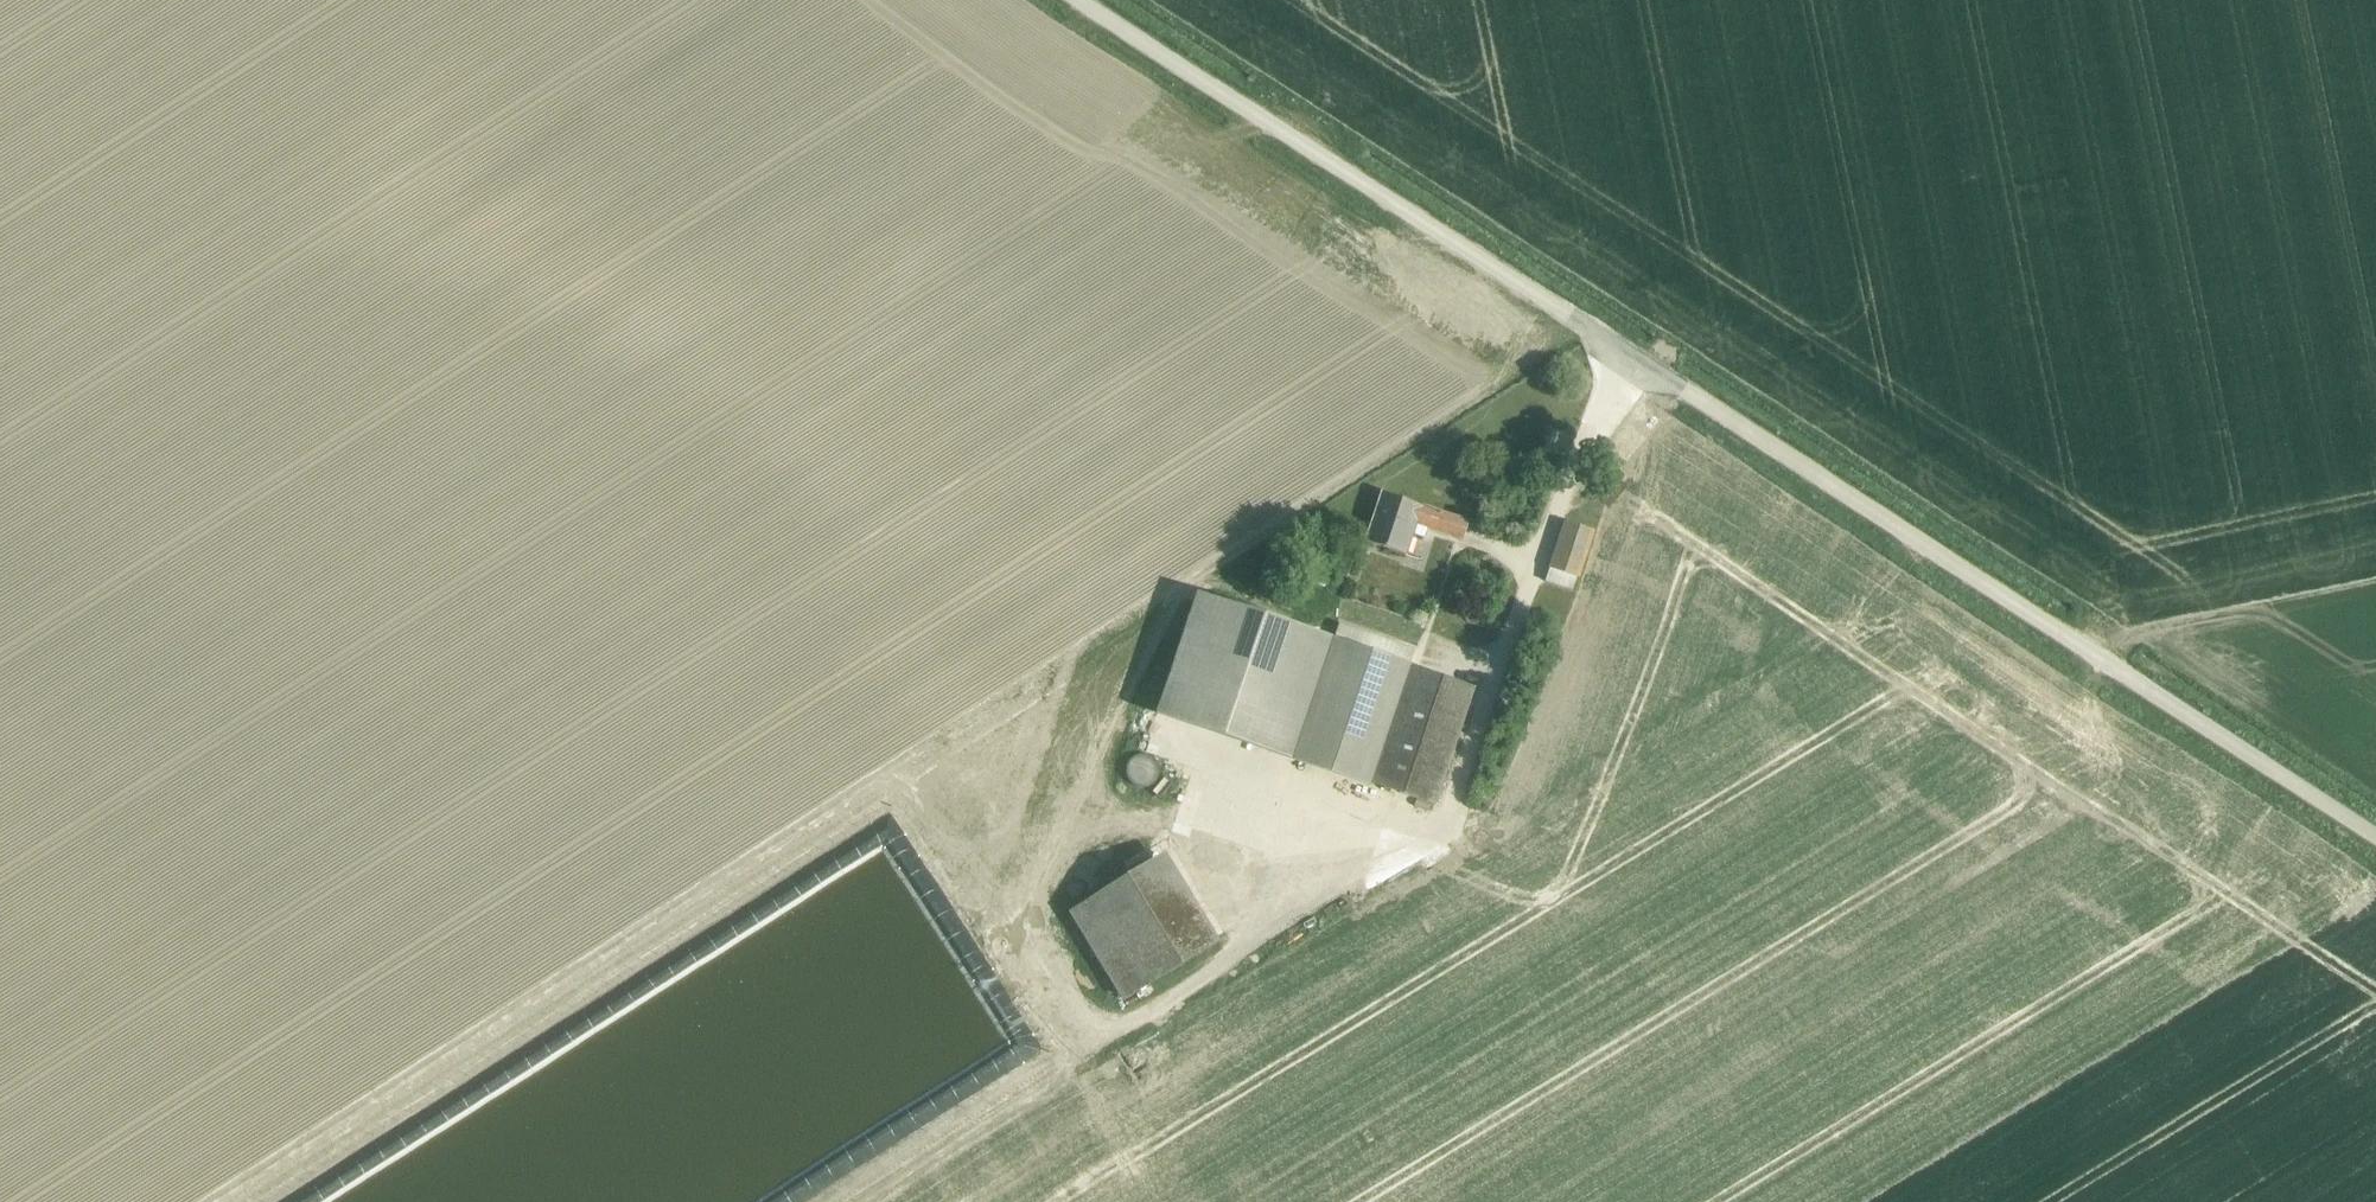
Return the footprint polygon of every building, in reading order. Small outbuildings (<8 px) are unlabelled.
[(1469,522),(1382,493),(1365,543),(1405,556),(1412,535),(1423,539),(1427,528),(1463,540),(1469,522)] [(1580,569),(1592,532),(1566,522),(1553,558),(1580,569)] [(1193,597),(1155,712),(1250,743),(1274,752),(1288,756),(1326,641),(1193,597)] [(1331,643),(1293,758),(1435,805),(1473,690),(1407,668),(1413,651),(1337,626),(1331,643)] [(1150,882),(1082,911),(1119,1000),(1187,971),(1150,882)]
